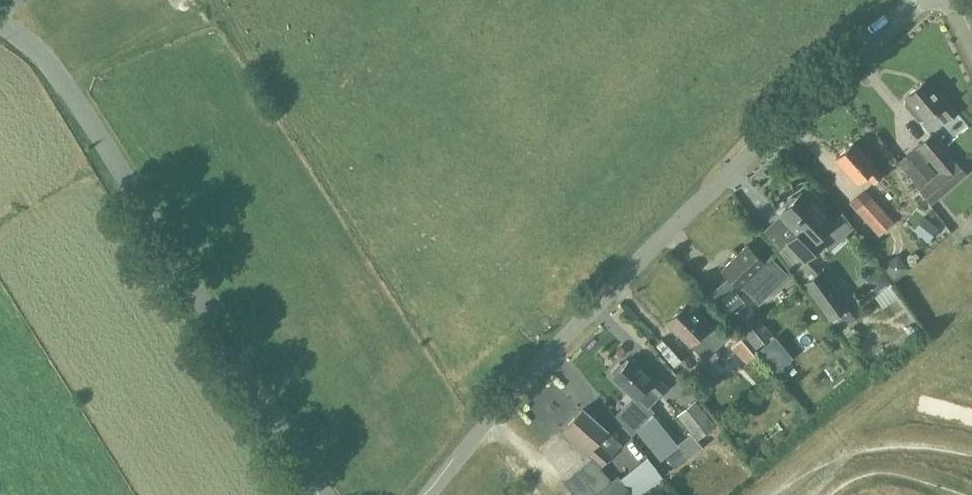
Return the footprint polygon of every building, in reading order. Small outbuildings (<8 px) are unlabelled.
[(959,113),(949,102),(940,92),(938,94),(926,81),(907,97),(908,99),(906,102),(906,106),(919,120),(923,121),(925,119),(927,121),(939,111),(948,122),(959,113)] [(968,174),(933,134),(917,147),(939,173),(920,190),(933,204),(968,174)] [(884,176),(876,167),(855,143),(836,160),(858,183),(866,176),(875,185),(884,176)] [(888,187),(876,195),(885,207),(896,199),(888,187)] [(895,222),(866,189),(850,203),(880,236),(895,222)] [(810,196),(807,196),(803,192),(797,197),(793,197),(786,204),(786,209),(780,214),(798,233),(788,242),(806,261),(825,242),(820,236),(833,223),(814,203),(814,200),(810,196)] [(912,230),(926,240),(932,232),(919,221),(912,230)] [(771,258),(766,264),(748,245),(722,270),(741,289),(742,287),(747,292),(756,283),(769,295),(788,275),(771,258)] [(899,255),(885,266),(895,280),(909,269),(899,255)] [(882,268),(868,278),(878,292),(892,282),(882,268)] [(831,319),(848,307),(822,272),(806,284),(831,319)] [(774,334),(747,302),(730,317),(757,349),(774,334)] [(687,305),(668,323),(691,346),(692,346),(705,360),(717,348),(712,342),(721,333),(699,311),(695,314),(687,305)] [(738,329),(736,330),(734,333),(733,334),(732,336),(732,338),(731,339),(731,341),(731,343),(731,345),(731,346),(732,348),(747,364),(758,353),(738,329)] [(792,356),(775,336),(758,350),(775,370),(792,356)] [(631,360),(623,368),(619,365),(611,374),(615,377),(614,378),(636,399),(638,398),(646,406),(666,385),(643,364),(640,368),(631,360)] [(690,372),(694,377),(689,383),(698,397),(705,389),(707,391),(719,379),(702,361),(690,372)] [(716,425),(697,400),(679,414),(697,439),(716,425)] [(678,446),(648,408),(631,422),(662,459),(678,446)] [(613,455),(597,441),(607,431),(583,410),(567,429),(577,438),(573,443),(586,454),(602,468),(613,455)] [(690,441),(668,459),(676,469),(698,451),(690,441)] [(604,494),(643,494),(664,477),(647,457),(621,479),(622,480),(604,494)]
